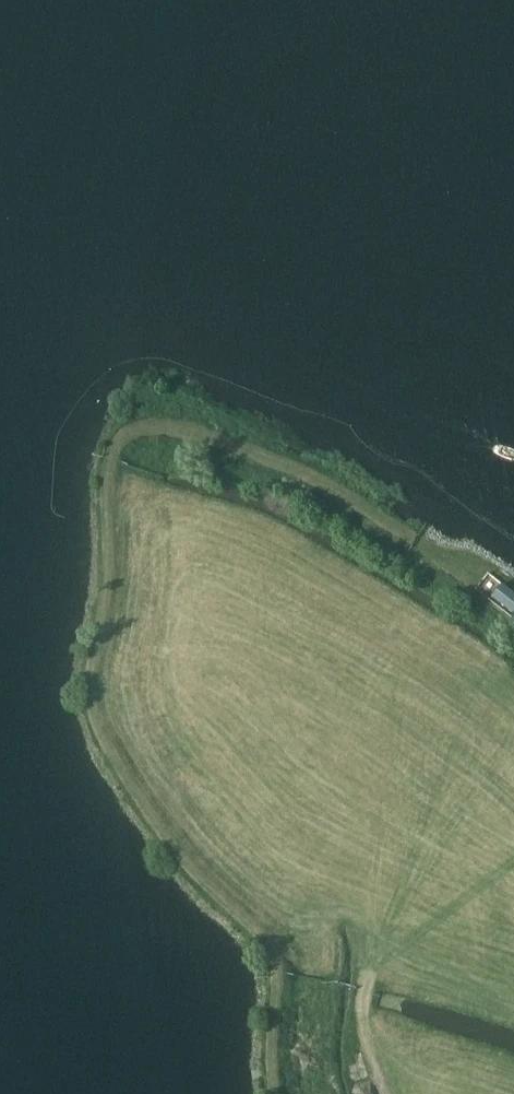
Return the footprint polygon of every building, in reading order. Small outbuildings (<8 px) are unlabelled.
[(504,584),(493,597),(513,614),(513,592),(504,584)]
